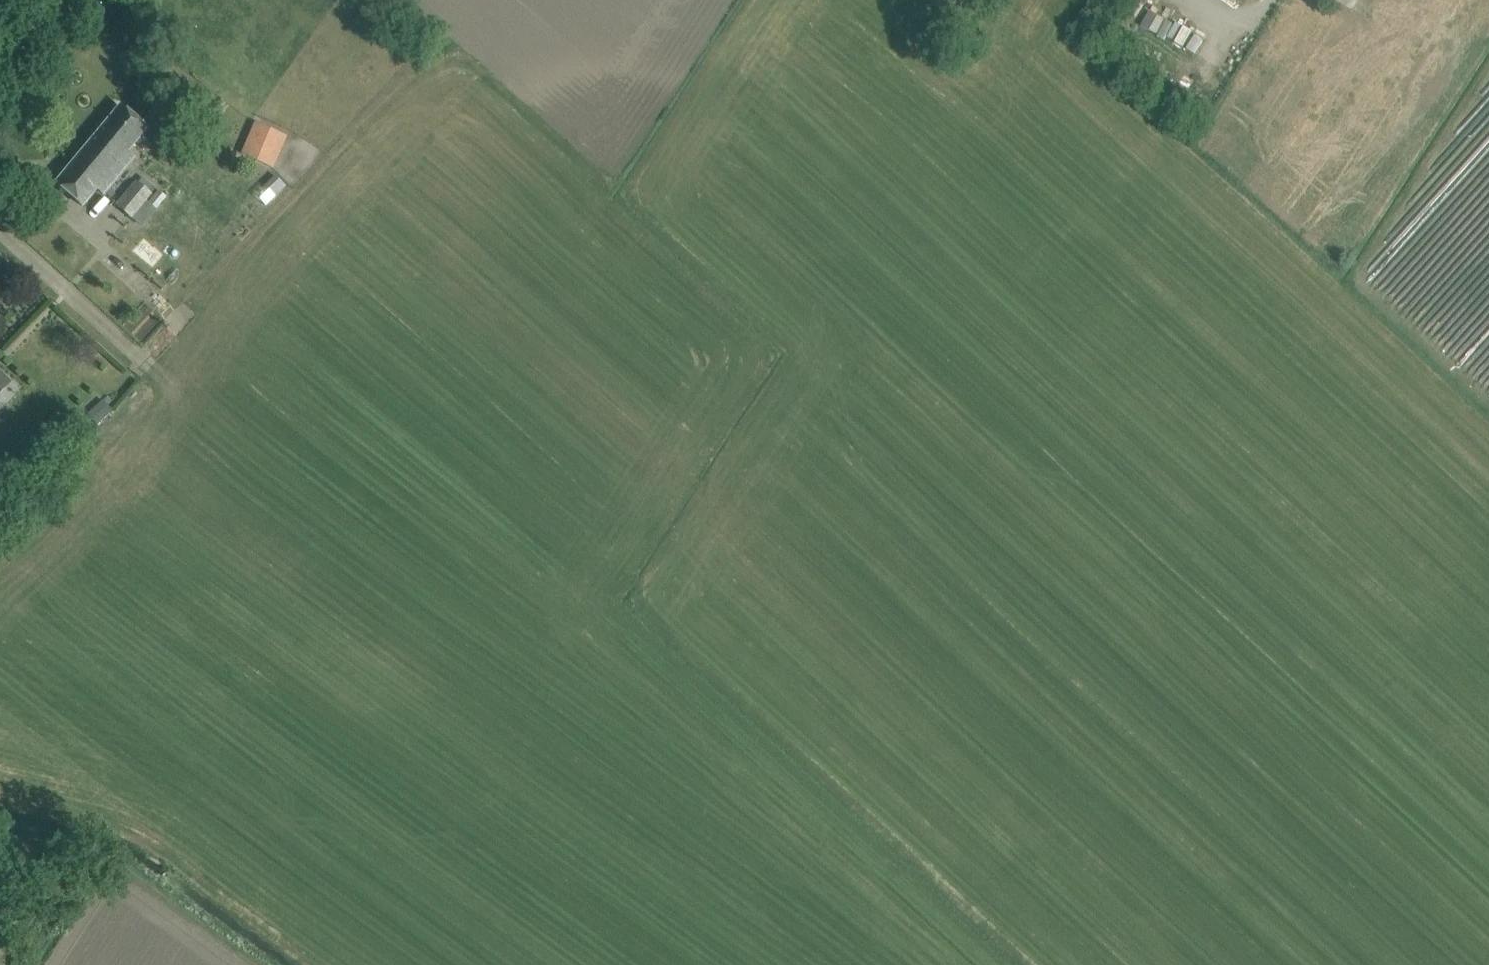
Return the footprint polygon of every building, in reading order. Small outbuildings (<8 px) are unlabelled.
[(1142,33),(1153,12),(1136,2),(1124,24),(1142,33)] [(1169,18),(1163,33),(1180,40),(1186,24),(1169,18)] [(146,129),(135,119),(120,106),(55,184),(70,196),(82,207),(97,189),(104,196),(136,157),(128,151),(146,129)] [(254,122),(240,154),(273,168),(287,136),(254,122)] [(141,176),(137,182),(135,180),(115,205),(131,218),(151,194),(150,193),(155,187),(141,176)] [(0,374),(0,393),(9,383),(0,374)]
